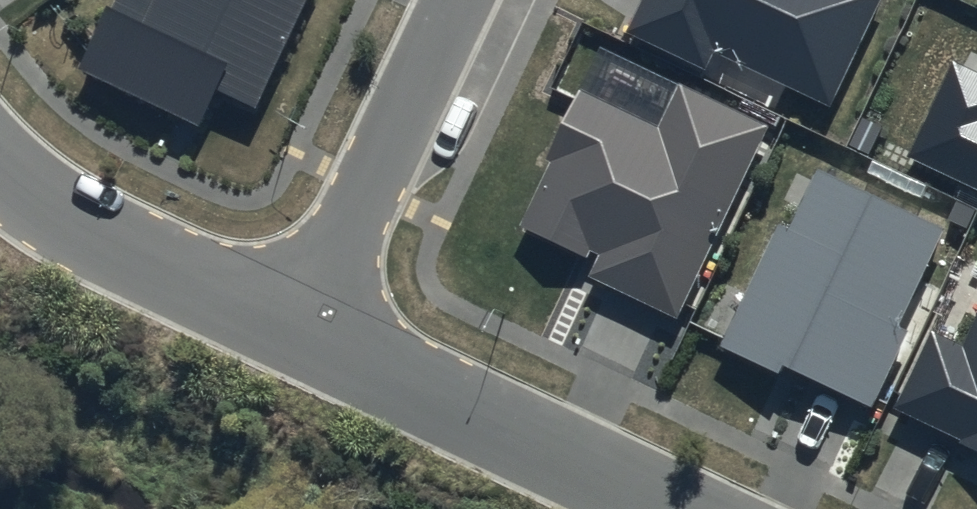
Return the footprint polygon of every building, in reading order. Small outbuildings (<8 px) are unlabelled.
[(112,8),(105,5),(74,70),(198,128),(216,90),(256,108),(307,0),(116,0),(112,8)] [(627,32),(706,70),(715,50),(831,106),(882,0),(642,0),(627,32)] [(951,59),(905,155),(976,189),(976,71),(951,59)] [(655,124),(583,90),(518,225),(596,263),(589,278),(677,319),(770,124),(677,80),(655,124)] [(945,229),(818,168),(789,227),(778,221),(718,345),(777,373),(782,364),(872,407),(909,330),(899,325),(945,229)] [(964,346),(929,330),(893,409),(960,440),(955,449),(976,459),(976,318),(964,346)]
